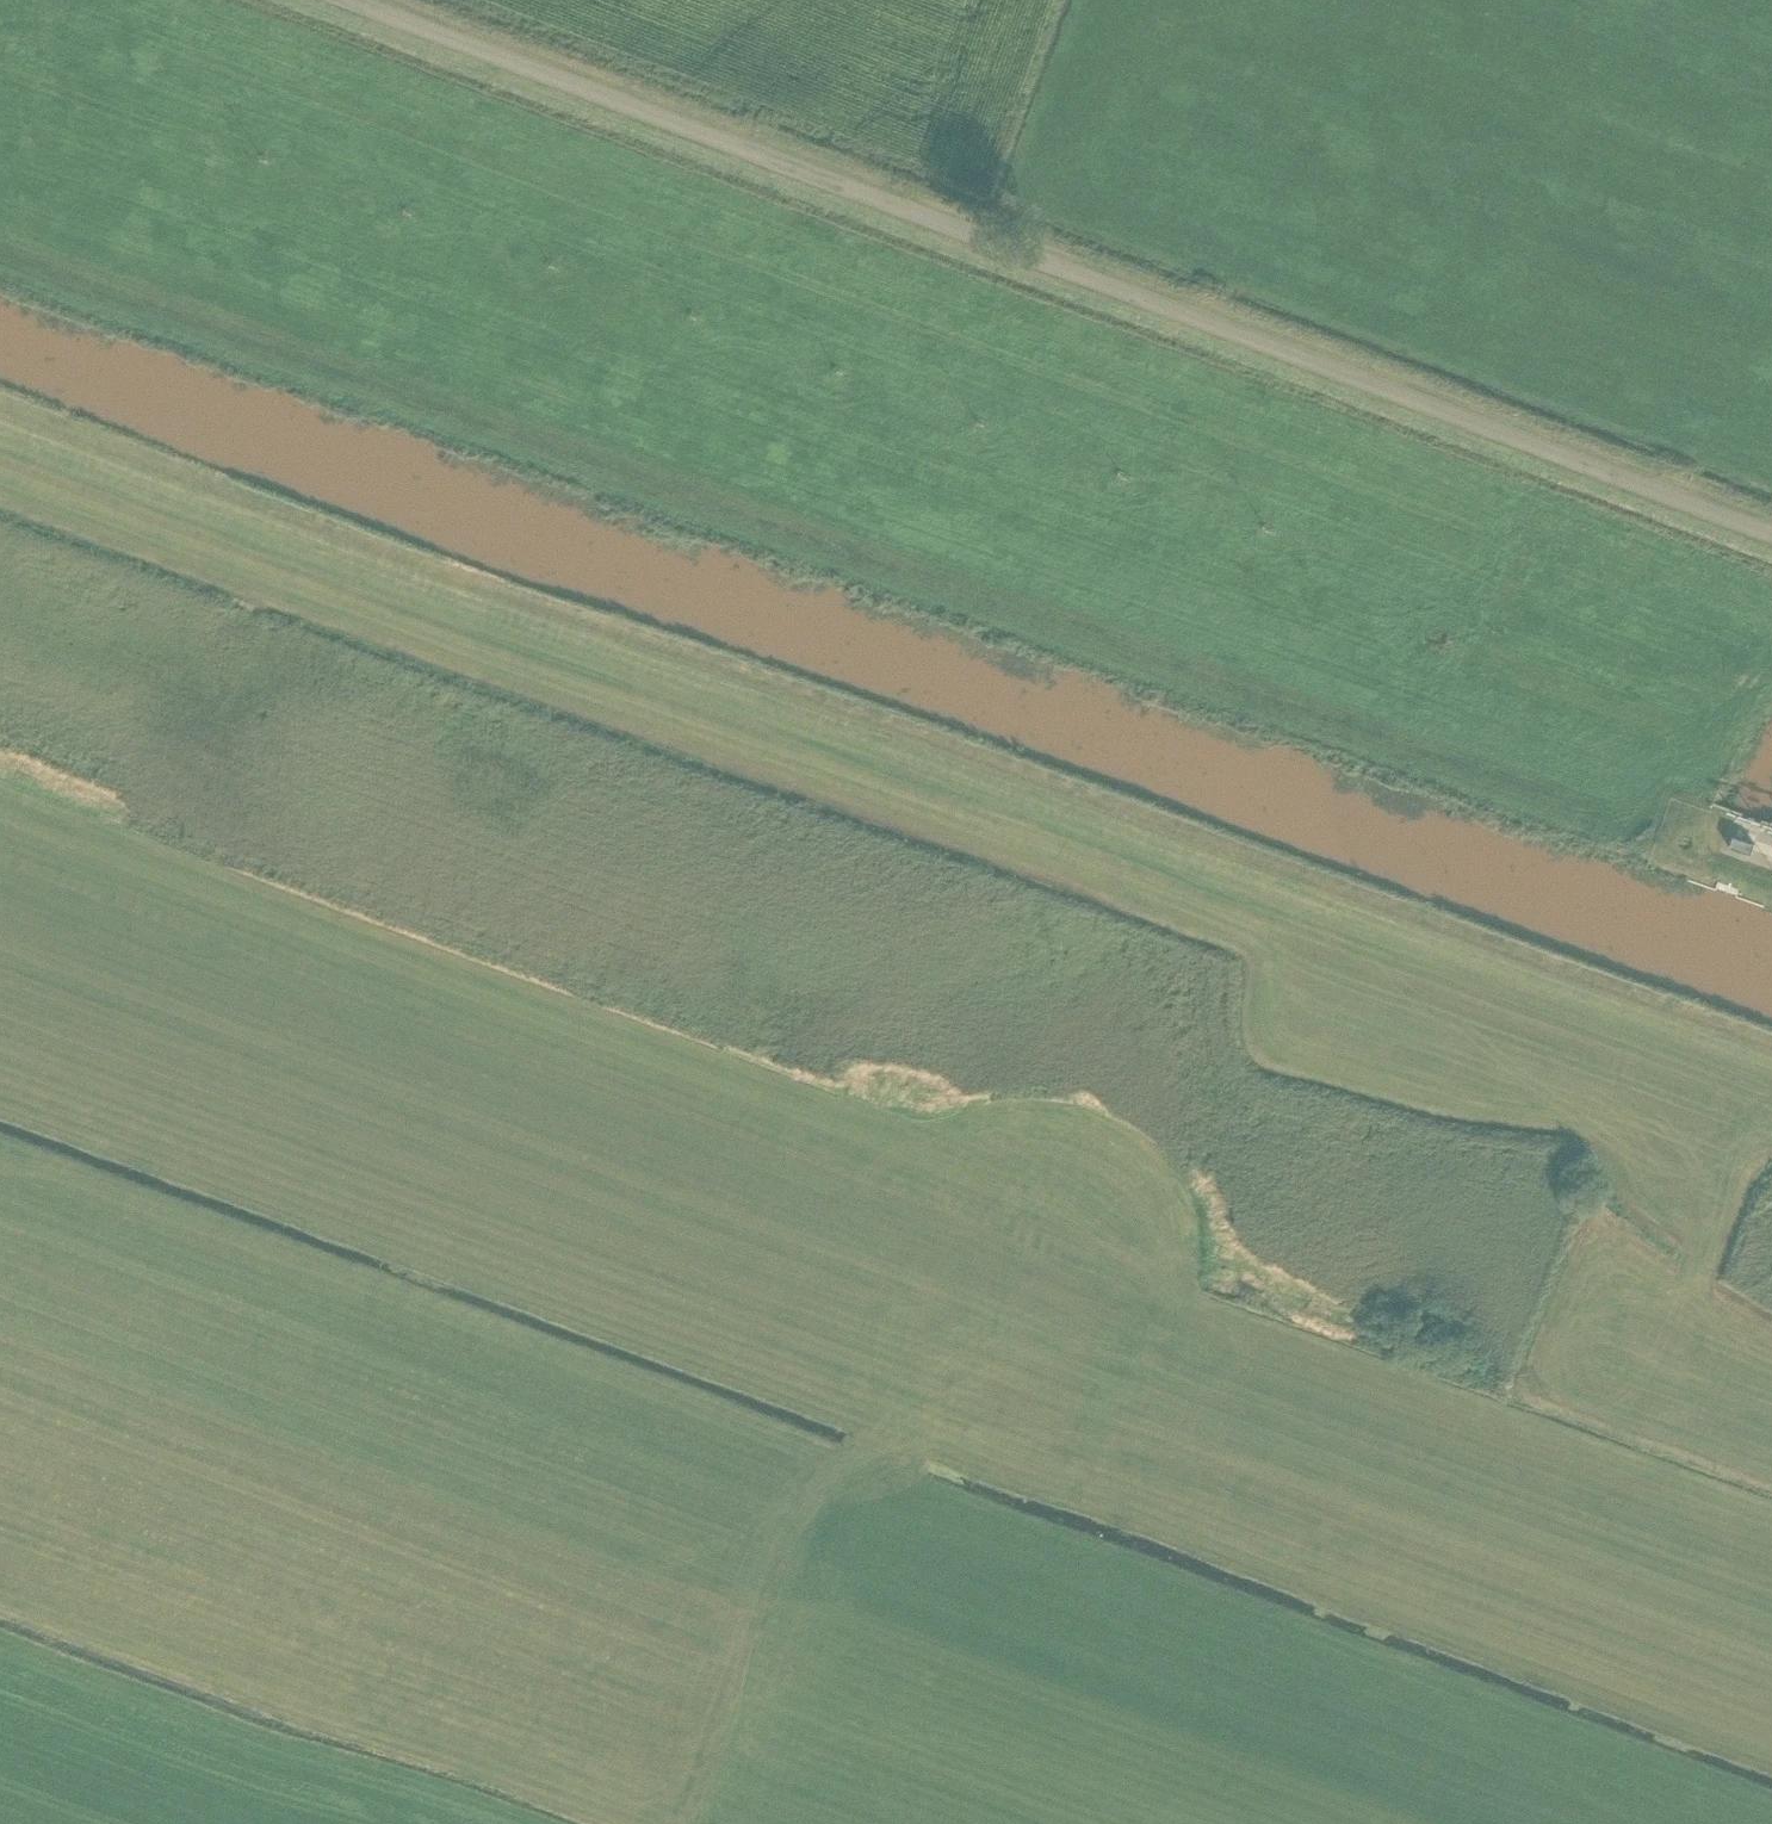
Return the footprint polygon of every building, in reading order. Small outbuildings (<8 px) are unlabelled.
[(1730,849),(1751,856),(1755,845),(1734,838),(1730,849)]
